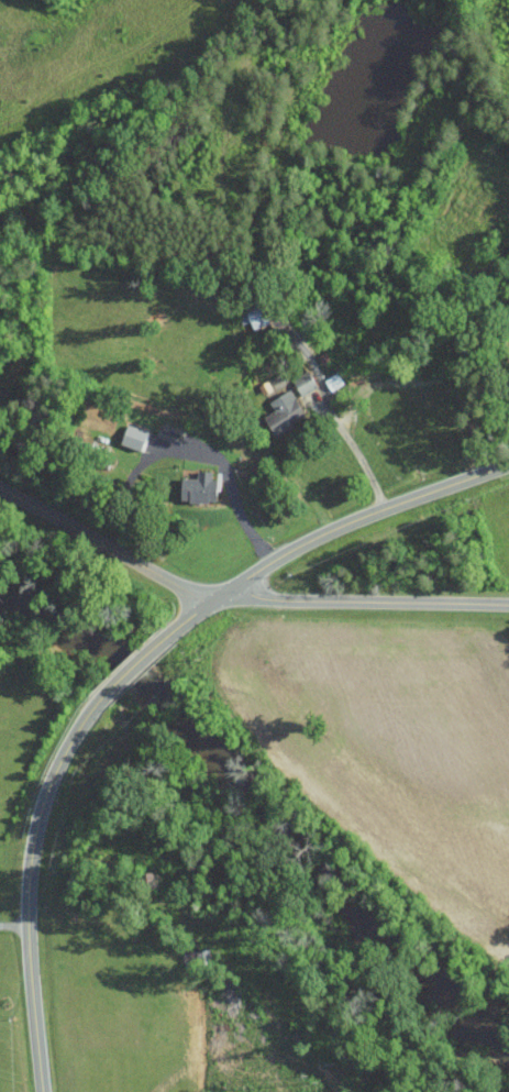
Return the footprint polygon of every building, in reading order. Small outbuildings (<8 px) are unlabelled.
[(317,387),(310,372),(294,380),(301,395),(317,387)] [(264,416),(274,435),(306,419),(292,389),(270,401),(275,411),(264,416)] [(122,445),(144,450),(148,430),(126,425),(122,445)] [(198,478),(183,478),(182,501),(218,502),(219,479),(212,479),(212,471),(198,471),(198,478)]
